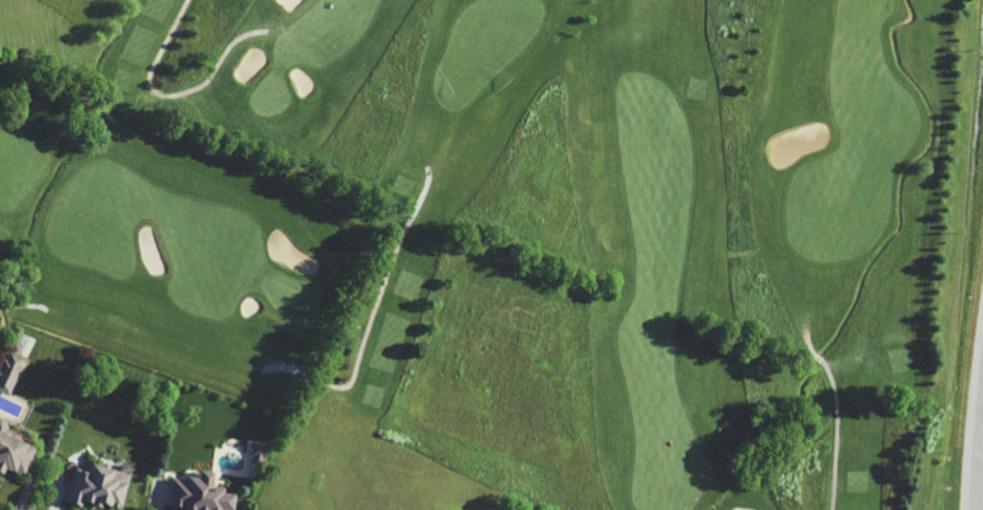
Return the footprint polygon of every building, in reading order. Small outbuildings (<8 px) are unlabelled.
[(37,442),(0,428),(0,474),(1,474),(3,468),(24,476),(37,442)] [(246,455),(252,456),(252,462),(266,462),(267,442),(247,440),(246,455)] [(65,499),(108,509),(121,509),(128,482),(111,478),(113,469),(89,463),(87,470),(73,467),(65,499)] [(198,470),(197,478),(171,475),(167,509),(210,509),(231,509),(233,493),(223,492),(224,486),(211,485),(213,472),(198,470)]
